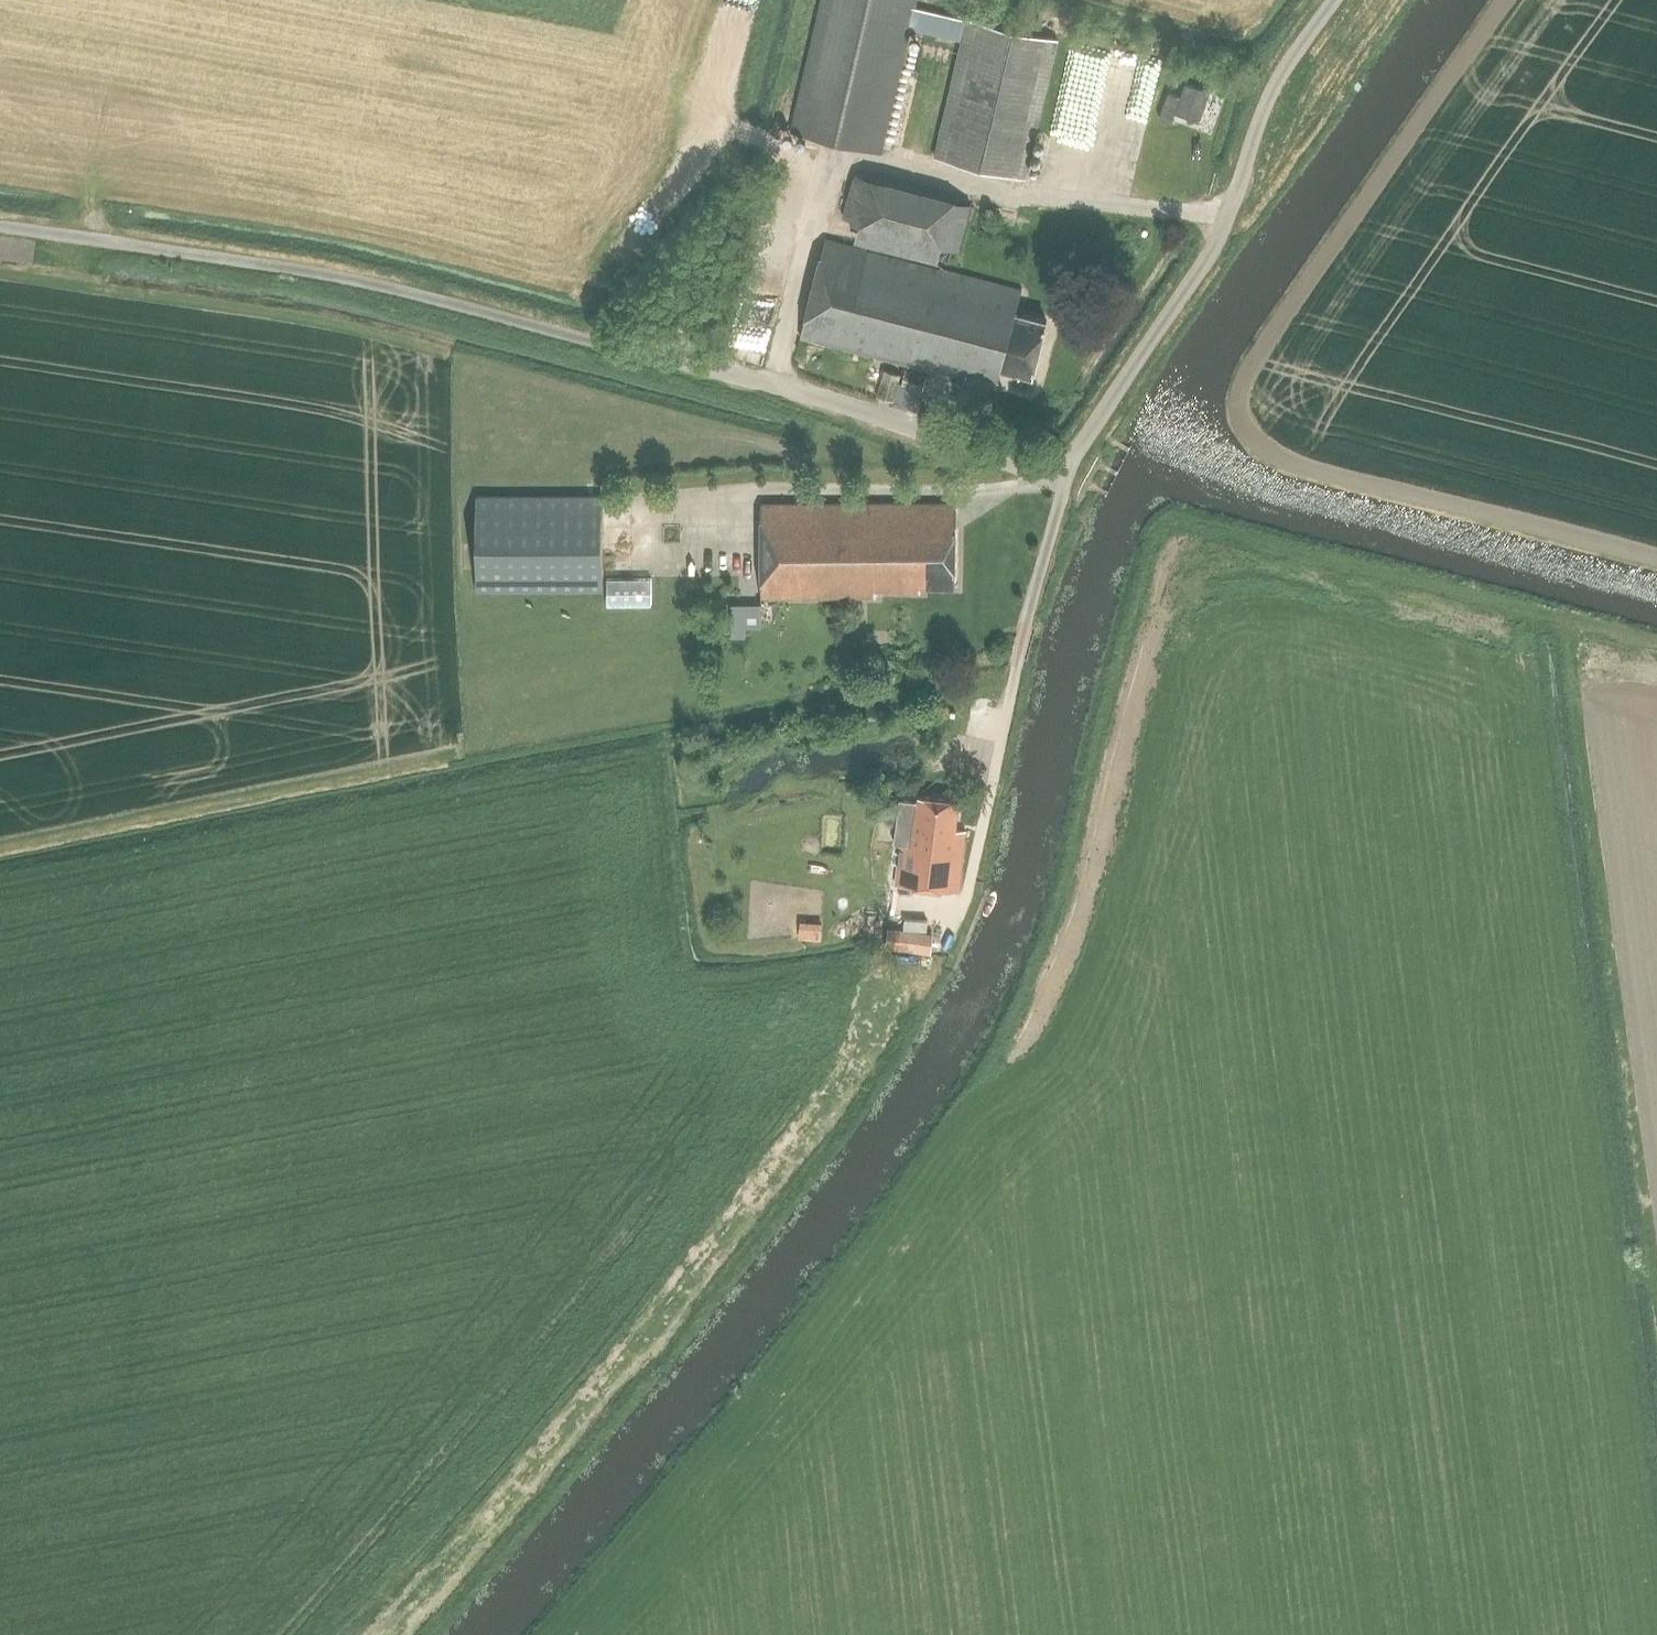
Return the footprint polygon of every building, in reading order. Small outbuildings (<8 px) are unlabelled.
[(917,8),(919,0),(819,0),(788,133),(883,156),(912,31),(960,42),(933,158),(1027,180),(1059,40),(967,18),(966,20),(917,8)] [(1174,116),(1201,125),(1212,94),(1185,85),(1181,97),(1169,93),(1161,118),(1172,122),(1174,116)] [(961,252),(973,205),(854,174),(843,218),(859,222),(853,245),(938,266),(942,248),(961,252)] [(1021,292),(825,240),(800,339),(928,371),(928,368),(966,378),(967,373),(998,381),(1001,368),(1033,376),(1046,321),(1016,313),(1021,292)] [(901,374),(884,370),(877,396),(894,400),(901,374)] [(927,375),(906,370),(902,385),(923,390),(927,375)] [(476,592),(603,592),(602,497),(476,497),(476,592)] [(955,588),(957,504),(761,505),(760,598),(874,599),(874,592),(920,592),(920,588),(955,588)] [(762,606),(731,606),(732,637),(746,637),(746,629),(762,629),(762,606)] [(959,893),(965,831),(955,830),(958,802),(919,797),(918,802),(899,800),(895,833),(902,834),(896,885),(959,893)] [(801,923),(800,938),(821,939),(822,924),(801,923)] [(903,952),(905,930),(889,928),(886,950),(903,952)]
